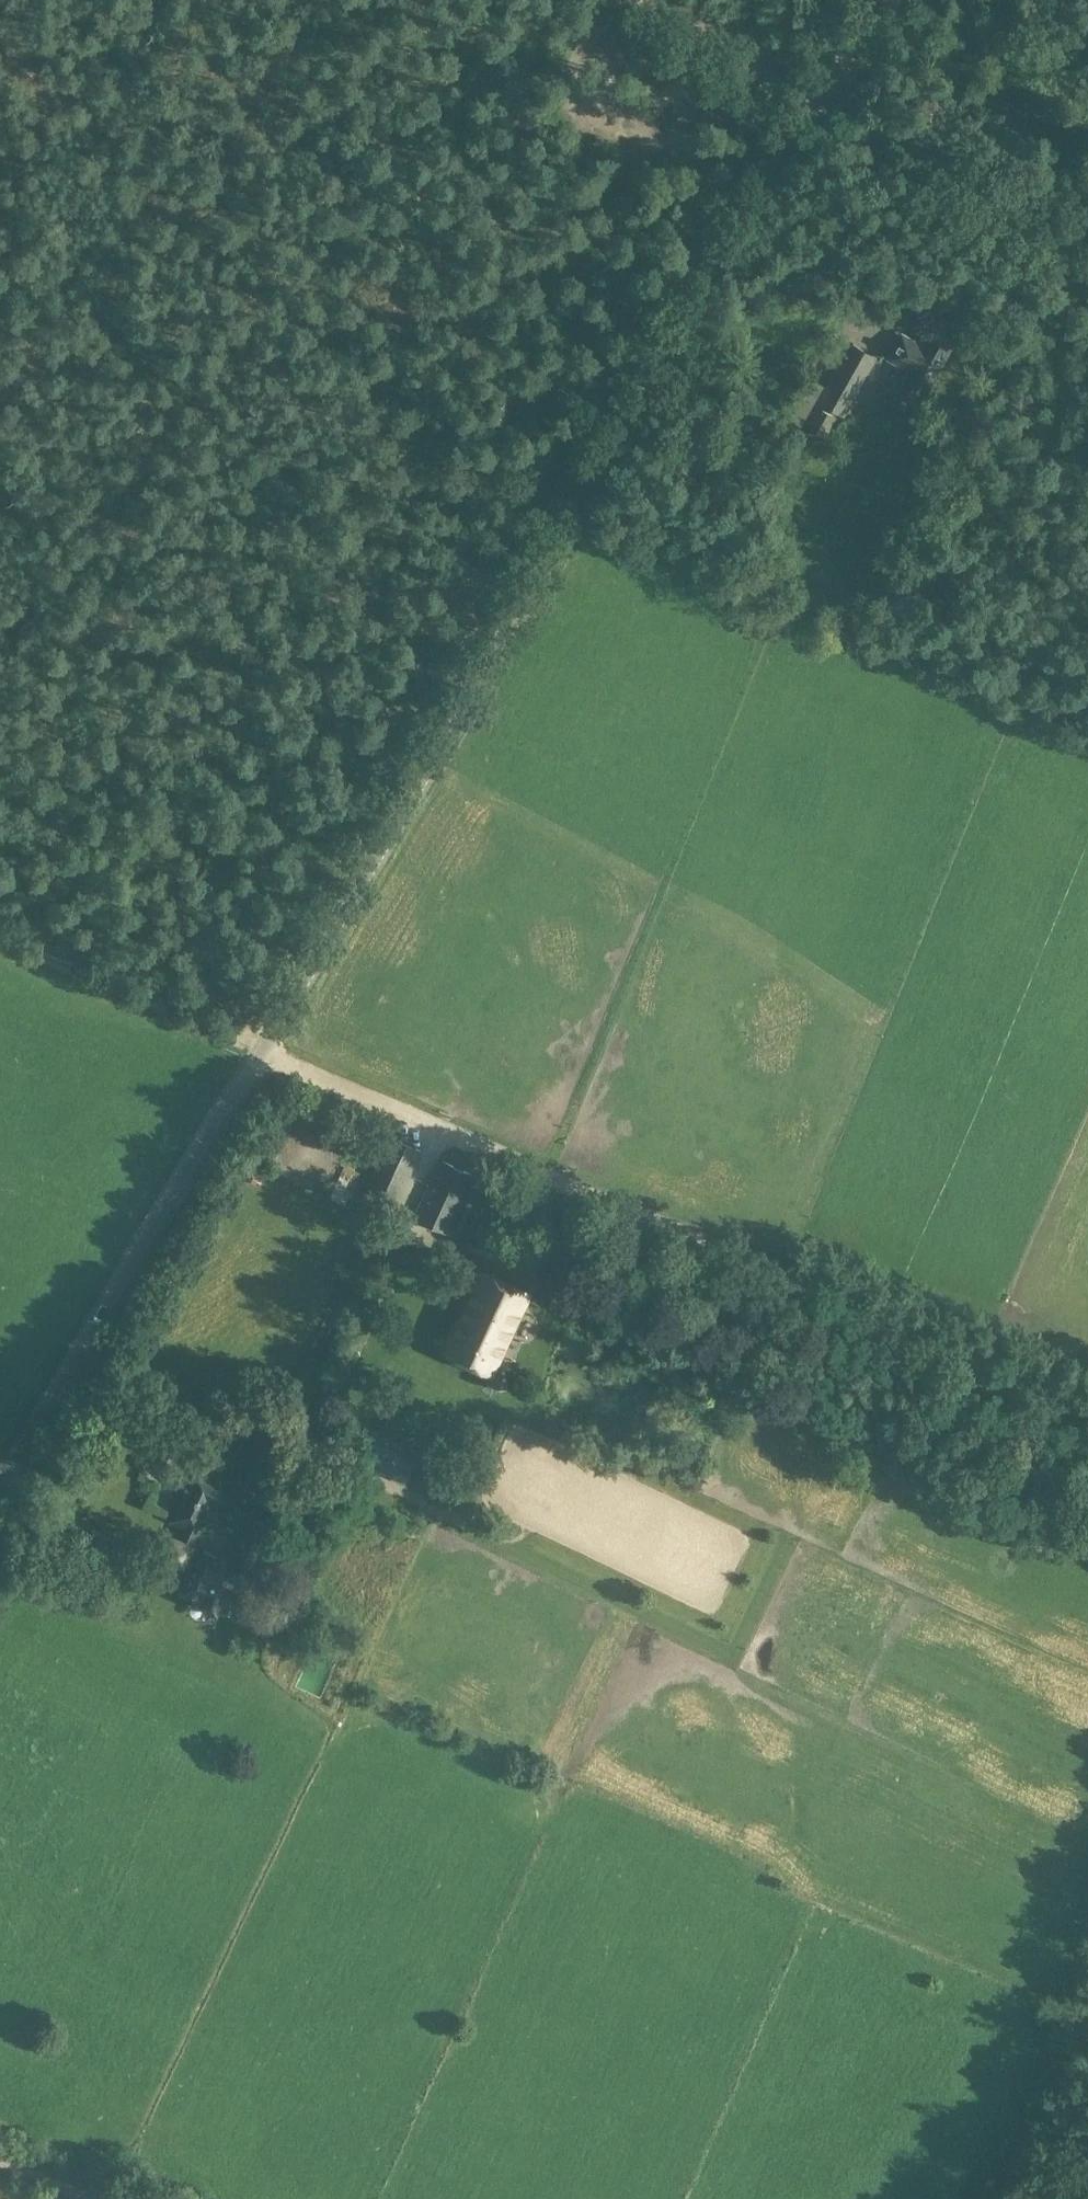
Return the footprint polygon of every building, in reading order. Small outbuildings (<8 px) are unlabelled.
[(954,339),(934,328),(923,347),(902,335),(889,359),(911,371),(900,390),(919,401),(954,339)] [(874,357),(850,344),(818,402),(842,415),(874,357)] [(805,379),(789,416),(804,422),(820,385),(805,379)] [(806,428),(826,438),(837,416),(817,406),(806,428)] [(418,1151),(388,1137),(362,1196),(389,1208),(403,1175),(407,1177),(418,1151)] [(413,1216),(452,1236),(477,1177),(438,1159),(413,1216)] [(443,1352),(492,1375),(529,1296),(480,1274),(443,1352)] [(692,1368),(705,1339),(700,1337),(710,1311),(690,1302),(689,1304),(683,1302),(674,1324),(678,1325),(677,1329),(682,1332),(671,1359),(692,1368)] [(361,1464),(394,1481),(404,1460),(372,1443),(361,1464)] [(163,1558),(183,1567),(185,1563),(196,1568),(185,1591),(236,1615),(255,1575),(251,1573),(283,1511),(196,1470),(172,1521),(185,1527),(179,1540),(173,1537),(163,1558)]
